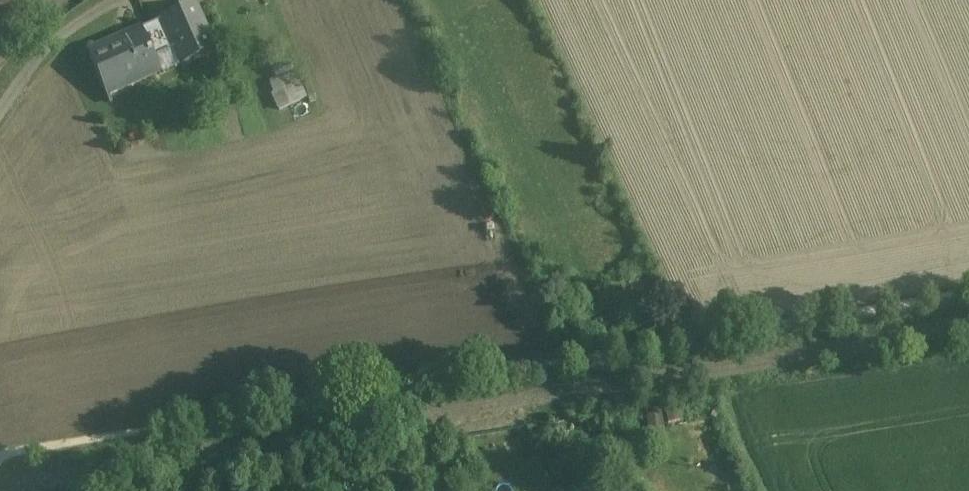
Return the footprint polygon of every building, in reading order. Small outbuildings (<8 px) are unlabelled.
[(194,8),(163,22),(163,24),(175,51),(182,67),(214,53),(194,8)] [(153,61),(175,51),(163,24),(141,33),(141,32),(89,55),(107,97),(159,74),(153,61)]
